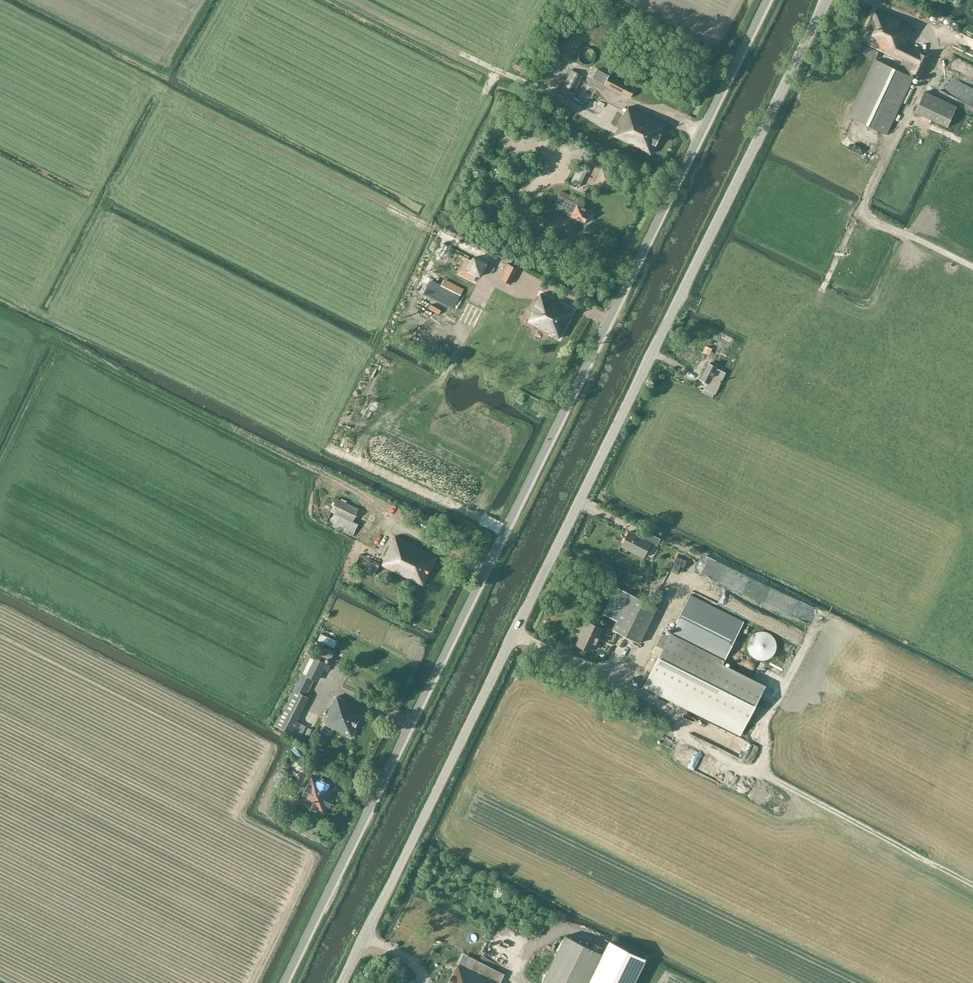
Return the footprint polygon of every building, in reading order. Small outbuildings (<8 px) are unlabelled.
[(902,61),(898,70),(912,77),(914,73),(921,77),(930,58),(920,53),(921,52),(907,45),(911,35),(909,34),(912,26),(875,8),(860,41),(902,61)] [(887,135),(914,78),(912,77),(898,70),(875,59),(848,117),(887,135)] [(593,79),(604,85),(609,75),(598,69),(593,79)] [(572,70),(559,93),(571,99),(584,76),(572,70)] [(609,75),(604,85),(630,98),(635,88),(609,75)] [(957,106),(925,91),(917,108),(915,112),(947,127),(957,106)] [(628,105),(613,136),(650,154),(655,144),(656,144),(660,135),(659,134),(664,124),(628,105)] [(579,163),(576,169),(585,174),(588,168),(579,163)] [(573,176),(570,181),(580,186),(582,180),(573,176)] [(562,190),(555,204),(572,212),(571,215),(585,223),(591,211),(583,207),(586,202),(562,190)] [(466,258),(459,272),(474,280),(477,275),(481,277),(488,263),(473,255),(471,260),(466,258)] [(536,302),(531,312),(526,321),(559,338),(573,310),(542,294),(538,303),(536,302)] [(706,346),(703,352),(710,355),(713,349),(706,346)] [(708,363),(700,379),(707,383),(703,392),(712,397),(714,393),(718,396),(721,389),(719,388),(726,373),(729,374),(731,369),(718,362),(715,367),(708,363)] [(541,404),(536,401),(532,409),(537,411),(541,404)] [(358,524),(353,522),(359,509),(337,498),(326,523),(353,536),(358,524)] [(651,542),(657,545),(661,538),(645,530),(641,536),(629,530),(622,544),(635,550),(634,551),(644,556),(651,542)] [(381,564),(381,566),(423,586),(437,556),(395,536),(381,564)] [(360,554),(355,565),(375,575),(380,564),(360,554)] [(617,586),(603,613),(617,620),(612,629),(640,643),(658,607),(631,593),(617,586)] [(651,673),(645,684),(742,733),(747,722),(765,688),(730,670),(722,666),(744,623),(745,622),(690,594),(669,637),(662,633),(653,651),(660,654),(651,673)] [(601,637),(599,636),(602,628),(586,620),(579,636),(580,637),(577,645),(590,651),(592,647),(595,648),(601,637)] [(776,651),(777,648),(777,646),(777,643),(776,641),(775,639),(774,637),(772,635),(770,633),(768,632),(765,632),(763,631),(761,631),(758,632),(756,633),(754,634),(752,636),(750,638),(749,640),(748,642),(748,645),(748,647),(748,649),(749,652),(750,654),(752,656),(754,658),(756,659),(758,660),(761,660),(763,660),(765,660),(768,659),(770,658),(772,657),(774,655),(775,653),(776,651)] [(326,647),(322,656),(331,660),(335,652),(326,647)] [(297,721),(309,697),(307,696),(314,680),(318,682),(324,670),(328,672),(330,665),(305,652),(303,657),(305,659),(299,672),(300,673),(274,725),(300,737),(306,726),(297,721)] [(328,716),(324,723),(352,737),(365,711),(336,696),(327,715),(328,716)] [(337,789),(311,776),(302,794),(304,795),(299,803),(324,814),(337,789)] [(538,921),(533,932),(540,936),(546,925),(538,921)] [(542,982),(588,982),(603,953),(566,935),(542,982)] [(590,982),(634,982),(646,959),(610,941),(590,982)] [(505,974),(472,957),(466,968),(459,964),(449,982),(501,982),(505,974)]
